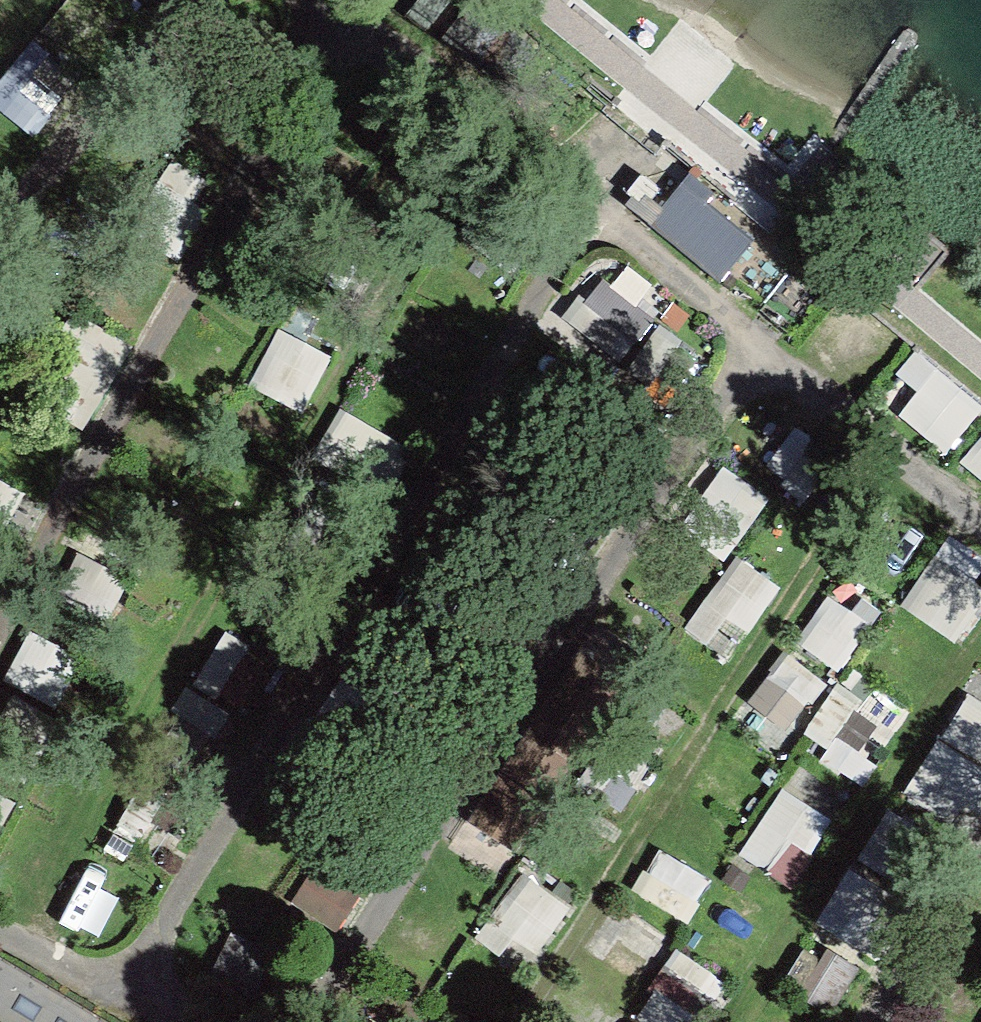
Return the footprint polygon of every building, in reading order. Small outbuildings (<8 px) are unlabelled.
[(48,118),(42,113),(55,97),(50,93),(69,71),(36,42),(0,86),(0,114),(30,140),(48,118)] [(179,265),(209,217),(194,204),(206,185),(172,163),(129,231),(179,265)] [(714,200),(724,189),(694,164),(660,202),(684,223),(695,201),(705,198),(714,200)] [(653,322),(606,285),(589,306),(579,298),(563,319),(620,364),(653,322)] [(980,414),(980,408),(937,373),(900,418),(947,456),(980,414)] [(348,479),(376,431),(342,411),(314,459),(348,479)] [(736,548),(769,503),(724,470),(691,515),(736,548)] [(980,613),(980,590),(978,588),(980,583),(980,561),(952,541),(906,609),(960,645),(980,613)] [(707,606),(752,634),(788,576),(743,549),(707,606)] [(846,658),(875,613),(836,588),(807,634),(846,658)] [(244,717),(274,666),(223,638),(194,689),(244,717)] [(795,727),(817,695),(775,667),(753,699),(795,727)] [(970,696),(943,740),(980,763),(980,703),(970,696)] [(621,816),(639,790),(617,775),(630,756),(610,741),(578,785),(621,816)] [(980,782),(980,770),(938,743),(905,796),(953,826),(980,782)] [(810,853),(831,821),(783,790),(739,856),(768,876),(791,841),(810,853)] [(675,941),(717,880),(671,848),(629,910),(675,941)] [(322,855),(302,892),(349,918),(369,881),(322,855)] [(865,949),(893,905),(865,887),(868,882),(850,870),(819,921),(865,949)] [(538,956),(572,910),(524,875),(490,922),(538,956)] [(831,1016),(868,959),(837,939),(800,996),(831,1016)] [(684,1015),(700,991),(665,968),(649,992),(684,1015)] [(572,1003),(559,1021),(601,1021),(572,1003)]
